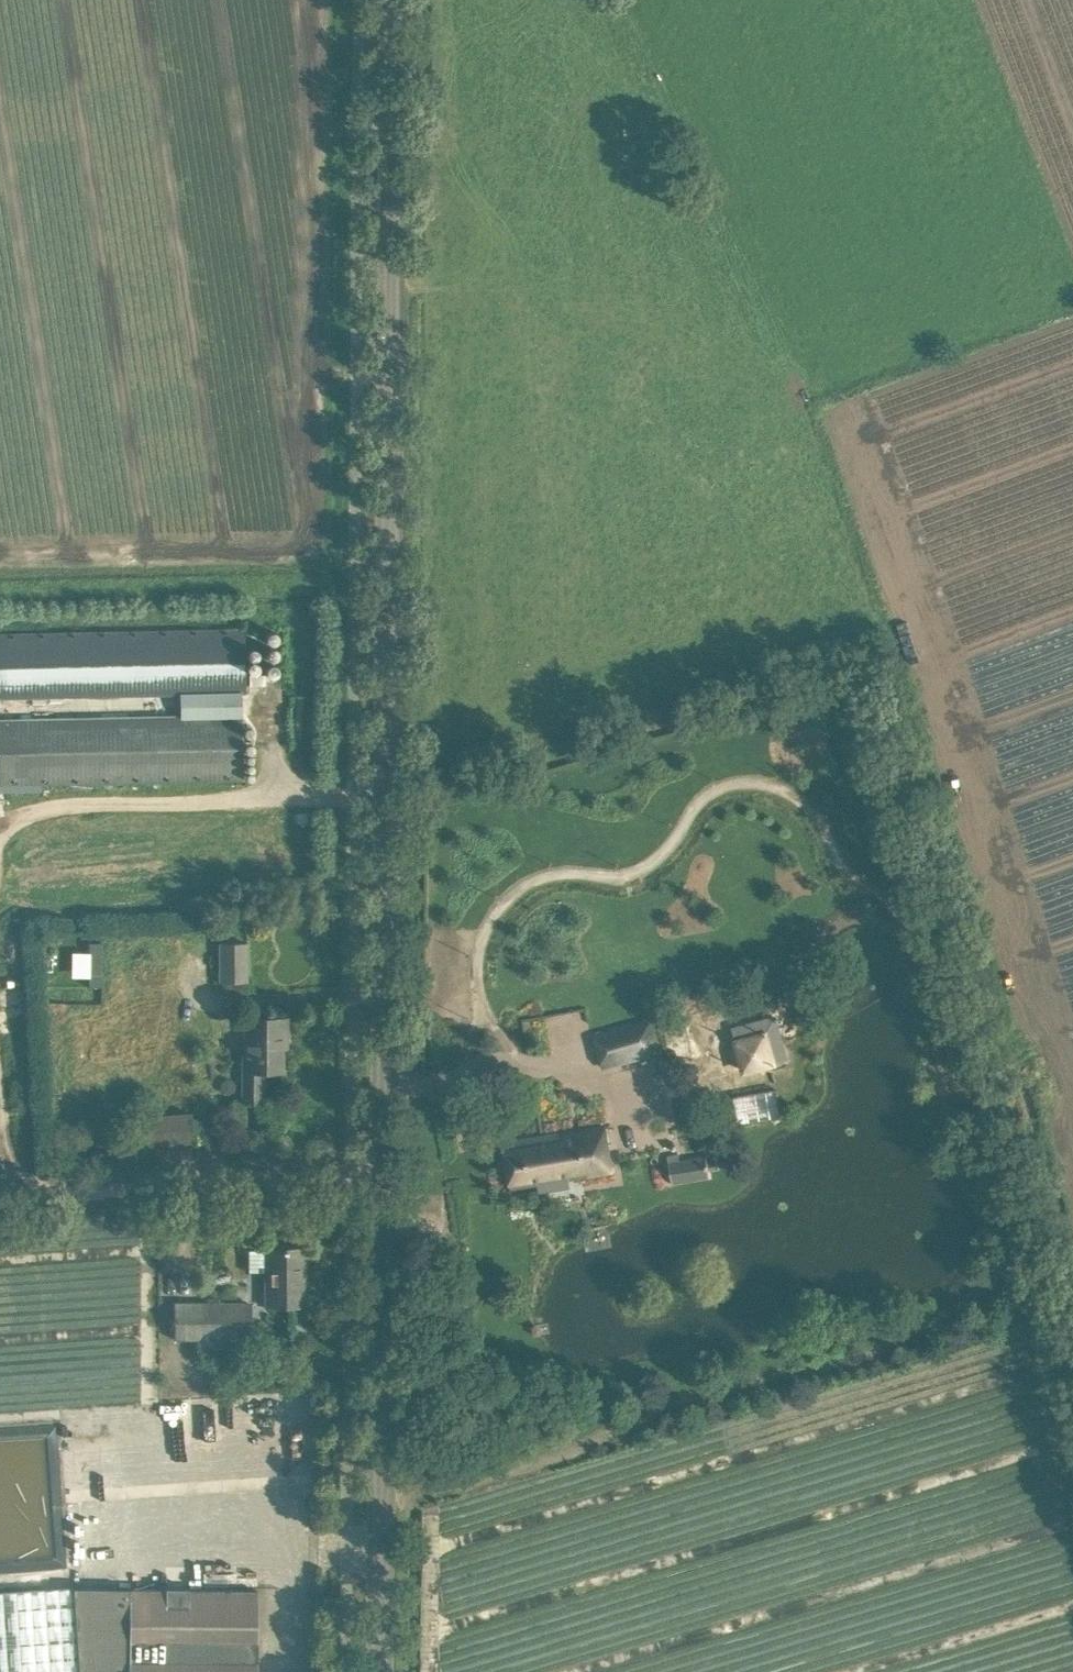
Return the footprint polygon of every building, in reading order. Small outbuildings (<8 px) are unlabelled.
[(222,780),(244,779),(242,715),(241,715),(241,693),(242,693),(240,629),(0,633),(0,785),(222,780)] [(220,981),(225,981),(247,981),(247,942),(220,942),(220,981)] [(593,1034),(593,1035),(614,1029),(623,1058),(618,1060),(616,1055),(615,1055),(617,1061),(659,1049),(650,1017),(593,1034)] [(286,1018),(264,1018),(248,1018),(247,1043),(244,1043),(244,1102),(263,1102),(263,1071),(282,1071),(282,1039),(286,1040),(286,1018)] [(191,1113),(142,1117),(144,1144),(193,1140),(191,1113)] [(612,1169),(604,1123),(579,1128),(579,1131),(573,1132),(573,1129),(503,1141),(511,1186),(547,1180),(545,1172),(566,1168),(568,1177),(612,1169)] [(709,1167),(718,1166),(716,1158),(707,1160),(706,1153),(679,1157),(678,1151),(667,1153),(672,1181),(710,1174),(709,1167)] [(299,1303),(299,1268),(303,1268),(303,1249),(267,1249),(267,1303),(299,1303)] [(249,1304),(202,1303),(175,1303),(175,1339),(202,1339),(202,1359),(248,1358),(249,1304)] [(199,1420),(218,1417),(215,1397),(196,1400),(199,1420)] [(73,1586),(0,1591),(0,1671),(79,1671),(73,1586)] [(257,1660),(258,1660),(258,1640),(257,1640),(257,1589),(130,1588),(129,1671),(256,1671),(257,1660)]
